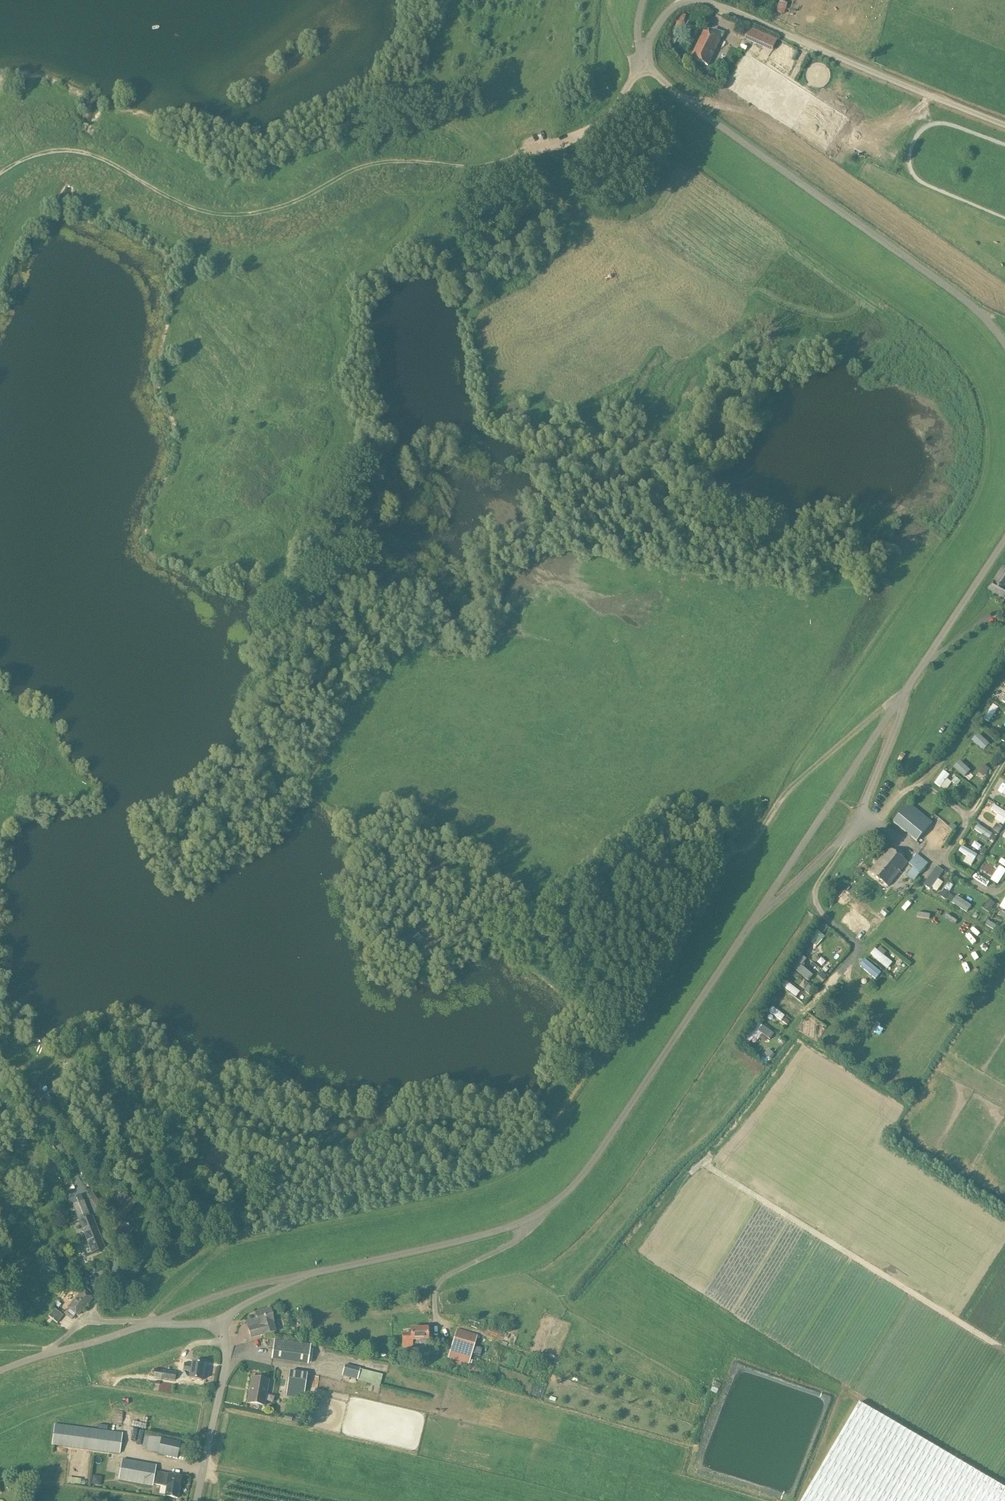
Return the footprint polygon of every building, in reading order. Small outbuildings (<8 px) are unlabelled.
[(780,1),(777,13),(783,14),(786,3),(780,1)] [(777,40),(750,28),(746,36),(773,49),(777,40)] [(720,40),(704,32),(692,57),(708,65),(720,40)] [(1003,565),(989,589),(1004,598),(1004,597),(1004,566),(1003,565)] [(991,722),(999,706),(993,703),(985,719),(991,722)] [(980,733),(973,740),(986,751),(992,744),(980,733)] [(963,759),(956,767),(967,778),(974,770),(963,759)] [(990,770),(984,766),(978,773),(984,778),(990,770)] [(948,778),(953,782),(956,778),(951,773),(948,778)] [(933,822),(909,803),(893,822),(917,842),(933,822)] [(1004,822),(1004,809),(997,803),(991,812),(1004,822)] [(929,832),(940,838),(949,823),(938,816),(929,832)] [(999,833),(1003,828),(997,824),(993,830),(999,833)] [(986,840),(990,833),(984,829),(979,836),(986,840)] [(908,862),(889,847),(869,872),(888,887),(908,862)] [(929,864),(917,854),(909,864),(913,867),(907,876),(915,882),(929,864)] [(942,878),(947,871),(939,864),(924,883),(937,893),(946,881),(942,878)] [(946,900),(949,895),(950,894),(945,890),(940,897),(945,901),(946,900)] [(837,901),(846,904),(849,894),(841,891),(837,901)] [(954,898),(949,895),(946,900),(950,903),(954,898)] [(970,912),(974,903),(958,896),(954,904),(970,912)] [(989,900),(983,909),(990,913),(996,904),(989,900)] [(869,912),(866,917),(872,920),(875,915),(869,912)] [(848,914),(843,922),(864,933),(868,924),(848,914)] [(996,925),(987,920),(985,924),(993,929),(996,925)] [(827,927),(823,924),(818,930),(822,933),(827,927)] [(908,945),(903,953),(911,959),(917,951),(908,945)] [(888,969),(894,962),(878,947),(872,954),(888,969)] [(787,991),(798,998),(802,991),(791,984),(787,991)] [(798,1012),(803,1002),(791,996),(786,1005),(798,1012)] [(776,1008),(772,1014),(783,1021),(787,1015),(776,1008)] [(771,1060),(775,1055),(768,1050),(765,1055),(771,1060)] [(63,1067),(71,1068),(73,1055),(65,1054),(63,1067)] [(101,1205),(93,1193),(89,1196),(91,1199),(92,1200),(97,1208),(101,1205)] [(73,1205),(80,1221),(90,1216),(84,1199),(82,1200),(80,1195),(68,1200),(71,1206),(73,1205)] [(80,1221),(92,1253),(105,1248),(92,1216),(90,1216),(80,1221)] [(135,1221),(129,1217),(127,1219),(126,1218),(113,1237),(123,1244),(133,1230),(136,1232),(139,1227),(134,1224),(134,1223),(135,1221)] [(92,1298),(83,1290),(64,1313),(72,1320),(76,1314),(78,1316),(92,1298)] [(274,1321),(270,1308),(256,1311),(259,1325),(248,1328),(251,1338),(276,1332),(273,1322),(274,1321)] [(55,1309),(49,1316),(57,1323),(63,1315),(55,1309)] [(411,1328),(411,1334),(402,1334),(403,1349),(427,1348),(427,1340),(428,1340),(428,1328),(411,1328)] [(478,1335),(457,1328),(448,1357),(469,1363),(478,1335)] [(311,1344),(275,1339),(272,1358),(308,1364),(311,1344)] [(204,1364),(192,1362),(192,1364),(184,1363),(183,1370),(191,1371),(190,1378),(202,1381),(204,1364)] [(345,1364),(342,1376),(357,1380),(358,1380),(361,1368),(345,1364)] [(177,1372),(155,1368),(153,1377),(175,1381),(177,1372)] [(290,1371),(286,1395),(304,1398),(307,1374),(290,1371)] [(269,1380),(252,1377),(247,1402),(265,1405),(269,1380)] [(860,1402),(802,1500),(1004,1500),(1004,1488),(860,1402)] [(123,1433),(54,1424),(52,1445),(120,1454),(123,1433)] [(151,1436),(148,1451),(158,1453),(158,1454),(177,1459),(181,1443),(151,1436)] [(137,1459),(129,1458),(129,1460),(122,1459),(118,1479),(153,1486),(153,1483),(158,1484),(158,1485),(167,1486),(165,1496),(178,1498),(182,1476),(155,1471),(157,1465),(137,1461),(137,1459)]
